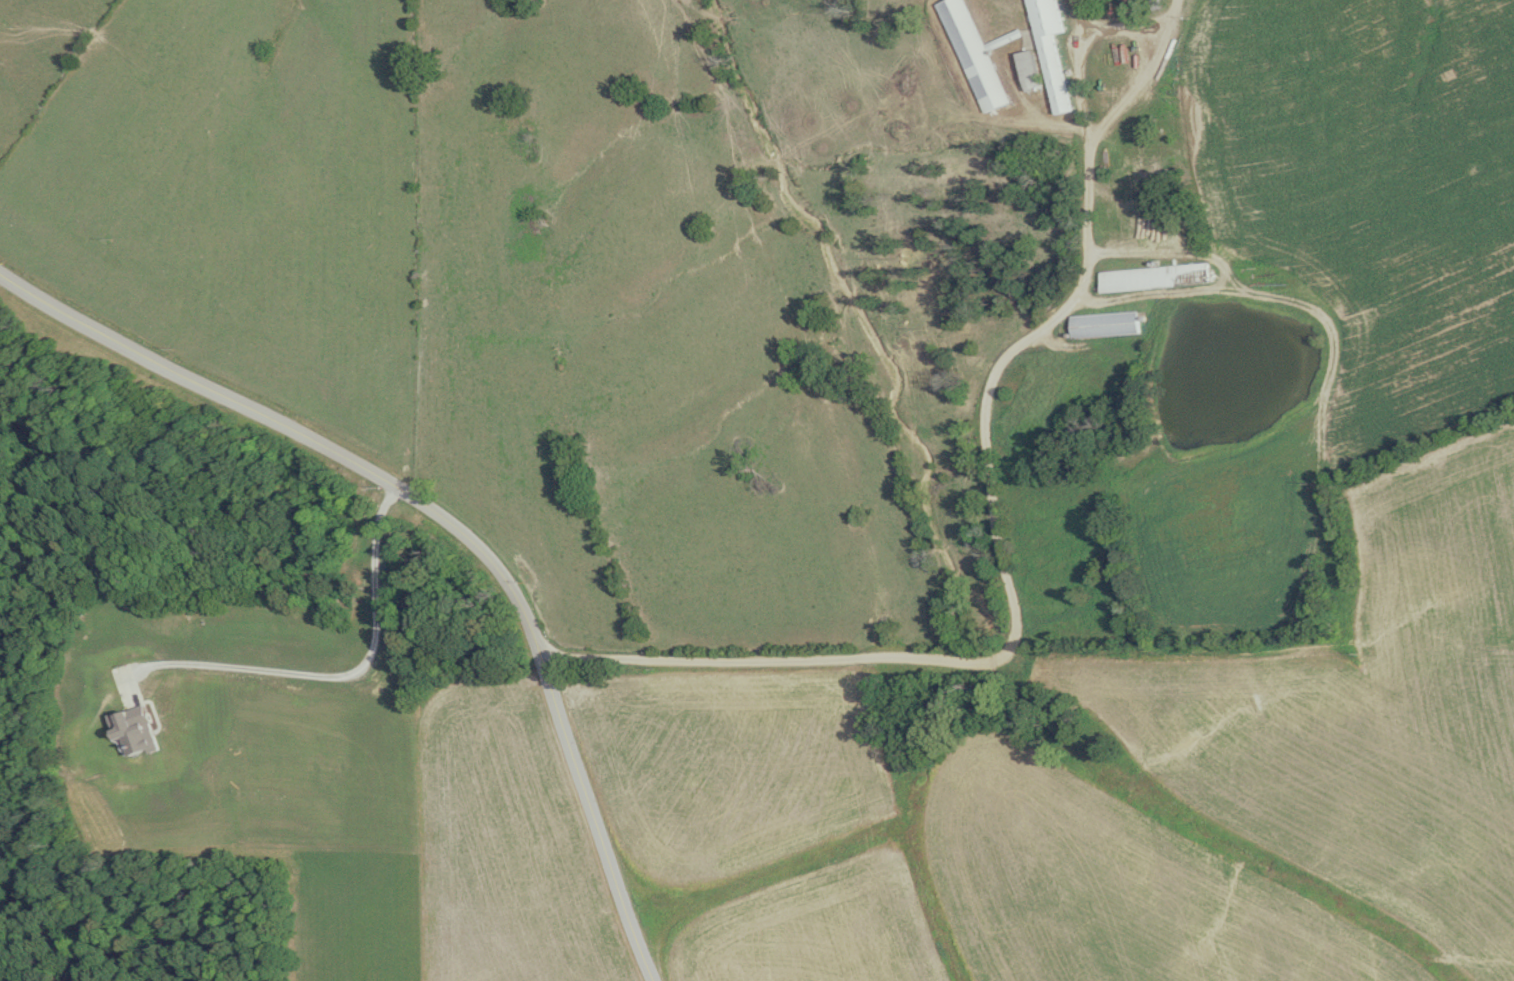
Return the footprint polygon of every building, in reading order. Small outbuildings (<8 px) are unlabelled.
[(986,113),(1010,103),(968,0),(950,0),(941,4),(986,113)] [(1058,114),(1075,110),(1057,34),(1066,32),(1059,0),(1032,0),(1058,114)] [(1021,53),(1029,91),(1044,87),(1036,49),(1021,53)] [(1106,292),(1211,284),(1210,263),(1105,271),(1106,292)] [(1142,334),(1141,312),(1074,314),(1075,337),(1142,334)]
